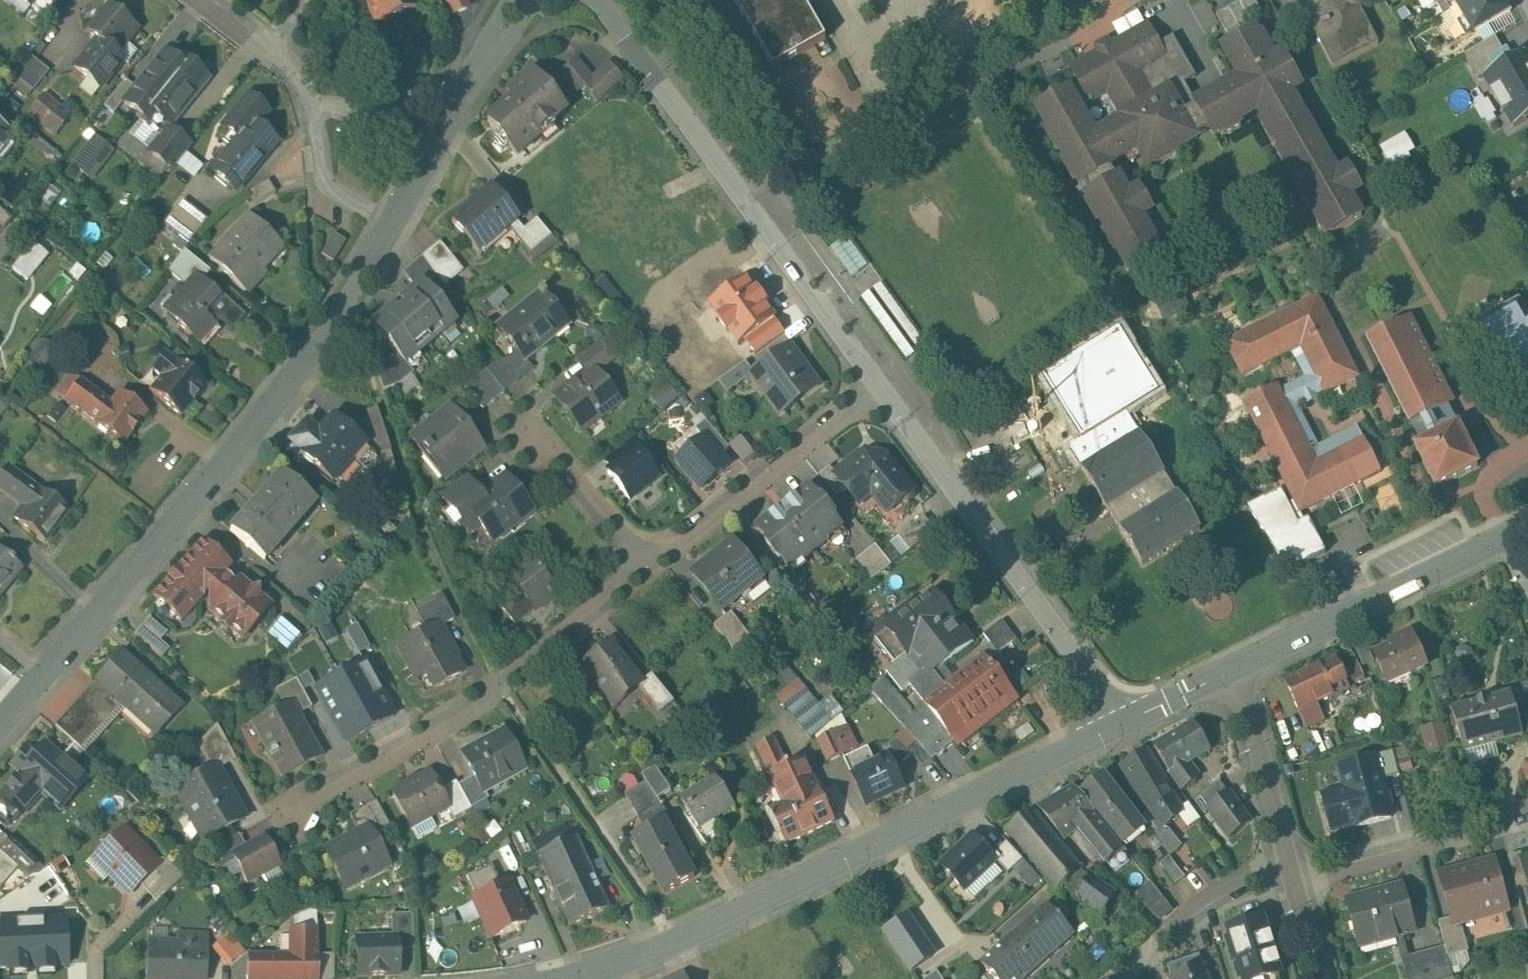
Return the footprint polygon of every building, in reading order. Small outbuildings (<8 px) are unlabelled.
[(22,0),(11,0),(25,12),(30,6),(22,0)] [(49,0),(35,0),(30,6),(43,15),(53,3),(49,0)] [(375,24),(415,7),(412,0),(365,0),(375,24)] [(452,14),(467,8),(464,0),(447,0),(452,14)] [(774,70),(826,41),(803,0),(733,0),(774,70)] [(1216,15),(1228,36),(1263,16),(1254,0),(1241,0),(1216,15)] [(1302,8),(1332,67),(1378,43),(1356,0),(1318,0),(1302,8)] [(1435,6),(1436,5),(1443,17),(1450,13),(1465,39),(1510,12),(1503,0),(1431,0),(1435,6)] [(138,29),(107,4),(85,30),(96,39),(116,56),(117,56),(138,29)] [(1147,26),(1071,69),(1080,85),(1070,91),(1080,109),(1092,102),(1091,100),(1108,91),(1122,116),(1169,89),(1170,91),(1183,84),(1195,77),(1173,37),(1158,45),(1147,26)] [(1122,119),(1095,135),(1080,109),(1070,91),(1069,90),(1057,97),(1050,95),(1049,101),(1036,108),(1049,130),(1045,132),(1056,150),(1059,148),(1065,159),(1062,161),(1073,180),(1076,178),(1080,185),(1083,183),(1089,194),(1086,195),(1090,202),(1086,204),(1097,223),(1101,221),(1107,232),(1103,234),(1114,252),(1117,250),(1129,272),(1141,265),(1148,267),(1150,260),(1162,253),(1141,216),(1151,210),(1139,189),(1129,195),(1118,177),(1116,178),(1110,168),(1112,166),(1111,164),(1138,148),(1148,166),(1197,138),(1196,137),(1209,129),(1213,136),(1220,132),(1222,135),(1241,125),(1239,121),(1246,117),(1244,115),(1256,108),(1264,120),(1260,122),(1271,141),(1274,139),(1280,150),(1277,152),(1287,171),(1291,169),(1297,179),(1294,181),(1304,200),(1308,198),(1314,209),(1311,211),(1321,230),(1325,228),(1329,235),(1361,216),(1349,196),(1360,190),(1348,168),(1337,174),(1290,92),(1301,86),(1282,53),(1272,59),(1269,55),(1273,53),(1262,34),(1259,36),(1255,29),(1222,48),(1239,78),(1194,103),(1183,84),(1170,91),(1169,89),(1122,116),(1121,117),(1122,119)] [(1494,36),(1463,55),(1477,79),(1483,76),(1494,69),(1488,58),(1502,50),(1494,36)] [(96,39),(73,67),(100,89),(123,61),(117,56),(116,56),(96,39)] [(176,61),(163,51),(123,101),(142,117),(149,123),(156,114),(168,123),(169,124),(207,78),(180,56),(176,61)] [(1483,76),(1492,92),(1491,93),(1502,112),(1503,111),(1513,127),(1527,118),(1527,58),(1524,51),(1494,69),(1483,76)] [(29,57),(14,75),(23,82),(38,64),(29,57)] [(609,62),(591,78),(575,59),(558,74),(571,89),(580,82),(597,102),(624,79),(609,62)] [(531,73),(506,94),(512,100),(486,122),(498,137),(501,134),(509,142),(507,144),(516,154),(539,135),(537,132),(562,110),(531,73)] [(267,112),(247,95),(222,126),(230,132),(222,142),(228,147),(209,170),(233,189),(251,166),(254,169),(276,141),(256,125),(267,112)] [(68,116),(43,96),(29,113),(54,133),(68,116)] [(168,123),(156,114),(149,123),(142,117),(119,146),(138,161),(147,150),(170,169),(189,147),(165,127),(168,123)] [(1404,129),(1378,144),(1388,163),(1414,148),(1404,129)] [(95,137),(73,165),(88,176),(110,148),(95,137)] [(12,150),(0,140),(0,164),(12,150)] [(267,180),(247,192),(254,204),(274,192),(267,180)] [(489,189),(451,221),(477,252),(506,227),(529,253),(550,236),(535,218),(523,229),(515,220),(489,189)] [(206,219),(182,200),(163,224),(188,243),(206,219)] [(0,210),(0,225),(3,227),(11,218),(0,210)] [(249,216),(209,258),(247,293),(265,274),(260,270),(282,247),(249,216)] [(345,240),(333,233),(320,254),(332,261),(345,240)] [(846,233),(829,244),(850,275),(867,264),(846,233)] [(209,272),(183,250),(168,271),(185,287),(196,276),(201,280),(209,272)] [(436,275),(421,256),(402,272),(415,288),(421,283),(423,285),(436,275)] [(185,287),(163,311),(199,344),(216,326),(204,314),(219,297),(201,280),(196,276),(185,287)] [(738,344),(745,340),(755,333),(774,318),(776,317),(766,303),(768,302),(758,289),(757,290),(747,276),(709,304),(719,317),(717,318),(727,332),(729,331),(738,344)] [(882,280),(861,294),(906,358),(927,343),(882,280)] [(415,288),(410,293),(409,292),(399,300),(402,303),(395,308),(393,305),(383,314),(384,315),(372,324),(396,353),(404,363),(405,362),(453,322),(423,285),(421,283),(415,288)] [(539,293),(498,326),(510,341),(516,349),(524,358),(553,334),(549,330),(562,319),(561,318),(543,295),(545,294),(540,287),(537,290),(539,293)] [(1179,290),(1156,302),(1165,319),(1178,312),(1172,301),(1182,296),(1179,290)] [(1277,386),(1244,403),(1300,513),(1355,485),(1338,452),(1323,460),(1314,441),(1295,404),(1305,399),(1307,403),(1315,399),(1313,395),(1323,390),(1325,392),(1357,376),(1317,297),(1226,342),(1242,375),(1293,349),(1307,378),(1280,392),(1277,386)] [(1475,331),(1509,391),(1527,380),(1527,323),(1518,307),(1475,331)] [(77,309),(61,329),(80,345),(96,325),(77,309)] [(1451,402),(1410,319),(1411,318),(1367,339),(1367,340),(1368,340),(1410,423),(1409,423),(1409,424),(1419,419),(1430,440),(1415,448),(1435,487),(1477,466),(1457,426),(1446,432),(1436,411),(1452,402),(1451,402)] [(1046,377),(1080,440),(1162,392),(1125,327),(1046,377)] [(598,341),(576,359),(586,371),(591,367),(595,373),(612,359),(598,341)] [(819,386),(790,346),(753,372),(754,374),(752,375),(780,414),(819,386)] [(206,385),(175,360),(174,361),(164,352),(151,368),(161,377),(150,390),(180,416),(206,385)] [(396,353),(386,360),(374,365),(383,389),(399,383),(413,372),(405,362),(404,363),(396,353)] [(518,379),(501,359),(486,369),(503,391),(518,379)] [(745,361),(719,381),(728,393),(752,375),(754,374),(753,372),(745,361)] [(586,371),(554,397),(581,430),(612,404),(601,390),(605,386),(595,373),(591,367),(586,371)] [(486,369),(462,384),(482,408),(503,391),(486,369)] [(80,380),(71,373),(57,393),(65,399),(80,380)] [(111,402),(80,380),(65,399),(96,422),(96,423),(123,443),(146,413),(118,392),(111,402)] [(482,447),(450,407),(411,437),(422,451),(419,454),(422,457),(425,455),(443,478),(482,447)] [(1080,440),(1070,445),(1068,445),(1079,464),(1142,566),(1200,530),(1127,416),(1080,440)] [(318,435),(305,424),(289,442),(301,453),(300,454),(331,482),(332,481),(331,480),(362,445),(363,446),(364,445),(332,417),(331,418),(332,419),(318,435)] [(729,448),(706,420),(696,428),(704,438),(705,437),(720,455),(729,448)] [(720,455),(705,437),(704,438),(678,460),(702,488),(729,466),(720,455)] [(628,439),(603,459),(611,468),(636,448),(628,439)] [(1068,445),(1055,452),(1051,446),(1050,446),(1066,472),(1079,464),(1068,445)] [(390,448),(371,454),(378,477),(396,471),(390,448)] [(611,468),(607,471),(628,499),(658,476),(636,448),(611,468)] [(834,473),(833,473),(846,489),(859,504),(871,494),(886,513),(901,500),(902,501),(908,502),(914,497),(914,491),(914,490),(885,454),(866,452),(861,457),(858,454),(834,473)] [(834,473),(829,467),(818,476),(836,497),(846,489),(833,473),(834,473)] [(7,468),(0,477),(0,486),(8,492),(19,477),(7,468)] [(280,472),(230,530),(264,559),(314,502),(280,472)] [(478,496),(466,505),(467,507),(494,540),(532,510),(504,475),(478,496)] [(66,510),(40,491),(39,491),(19,477),(8,492),(28,507),(18,520),(44,540),(66,510)] [(464,477),(440,496),(456,516),(467,507),(466,505),(478,496),(464,477)] [(1247,502),(1281,572),(1322,552),(1305,515),(1294,520),(1278,487),(1247,502)] [(809,488),(757,529),(768,542),(766,544),(779,561),(782,560),(789,569),(802,559),(803,561),(827,542),(826,540),(841,528),(833,518),(836,517),(822,499),(820,501),(809,488)] [(923,517),(898,536),(910,551),(935,531),(923,517)] [(202,540),(152,597),(180,621),(209,589),(223,572),(230,564),(202,540)] [(734,543),(693,575),(722,612),(762,579),(734,543)] [(875,545),(856,560),(872,581),(891,565),(875,545)] [(20,567),(0,550),(0,592),(20,567)] [(557,592),(528,556),(506,574),(517,588),(497,603),(515,625),(557,592)] [(236,583),(223,572),(209,589),(213,593),(209,597),(211,612),(241,639),(270,606),(258,596),(258,588),(250,589),(239,579),(236,583)] [(912,600),(885,622),(889,628),(888,629),(888,630),(874,640),(894,666),(908,655),(909,656),(954,620),(934,593),(917,606),(912,600)] [(441,594),(418,606),(430,628),(439,623),(440,626),(454,618),(441,594)] [(750,636),(731,612),(714,625),(733,649),(750,636)] [(167,632),(149,616),(133,634),(160,658),(168,648),(159,640),(167,632)] [(274,617),(265,633),(287,646),(296,630),(274,617)] [(923,674),(976,648),(954,620),(909,656),(923,674)] [(1001,620),(983,635),(998,653),(1016,639),(1001,620)] [(430,628),(398,646),(416,678),(425,673),(432,687),(461,671),(447,646),(449,645),(450,644),(450,643),(440,626),(439,623),(430,628)] [(345,630),(358,652),(369,646),(357,624),(345,630)] [(1410,634),(1391,643),(1391,642),(1390,642),(1392,647),(1375,655),(1387,683),(1388,682),(1387,680),(1408,671),(1409,673),(1425,666),(1410,633),(1409,634),(1410,634)] [(641,681),(610,642),(581,664),(614,705),(638,686),(642,682),(641,681)] [(954,692),(995,672),(976,648),(923,674),(954,692)] [(181,706),(121,652),(95,681),(97,683),(70,713),(93,734),(100,726),(93,720),(114,697),(154,734),(153,734),(154,735),(181,706)] [(1335,658),(1285,682),(1299,711),(1304,722),(1321,714),(1316,703),(1349,688),(1346,681),(1335,658)] [(314,688),(344,742),(393,716),(363,661),(314,688)] [(995,672),(954,692),(987,716),(1014,696),(995,672)] [(674,701),(652,673),(641,681),(642,682),(638,686),(660,713),(674,701)] [(954,692),(923,674),(909,685),(916,694),(904,703),(883,679),(870,690),(931,759),(954,742),(987,716),(954,692)] [(295,679),(274,690),(284,708),(291,704),(297,715),(311,707),(295,679)] [(1510,693),(1451,709),(1463,753),(1522,737),(1510,693)] [(816,700),(794,718),(812,740),(833,722),(816,700)] [(284,708),(253,725),(281,777),(319,756),(297,715),(291,704),(284,708)] [(70,713),(68,711),(54,726),(79,749),(93,734),(70,713)] [(1194,723),(1154,746),(1169,772),(1181,788),(1195,779),(1197,775),(1188,762),(1209,749),(1194,723)] [(216,725),(196,745),(210,772),(217,768),(217,770),(235,760),(216,725)] [(847,726),(834,733),(817,741),(828,762),(857,747),(847,726)] [(1430,726),(1419,728),(1423,741),(1433,739),(1430,726)] [(487,741),(477,747),(477,745),(462,753),(473,776),(481,791),(483,790),(482,787),(505,775),(506,777),(523,768),(503,731),(486,740),(487,741)] [(908,750),(897,737),(888,745),(903,762),(912,755),(922,767),(931,759),(916,742),(908,750)] [(774,739),(757,747),(771,775),(787,767),(774,739)] [(85,781),(44,745),(19,773),(20,774),(3,792),(2,793),(22,811),(23,810),(19,807),(36,788),(59,809),(85,781)] [(1181,807),(1147,750),(1121,766),(1158,830),(1158,831),(1169,823),(1179,816),(1181,808),(1181,807)] [(1374,757),(1339,766),(1345,790),(1322,796),(1331,832),(1354,825),(1355,827),(1390,818),(1380,780),(1399,775),(1392,751),(1373,755),(1374,757)] [(860,753),(844,761),(866,806),(904,788),(889,757),(874,763),(870,755),(863,758),(860,753)] [(803,760),(787,767),(771,775),(784,803),(816,788),(803,760)] [(655,766),(642,775),(646,781),(647,781),(658,798),(670,789),(655,766)] [(210,772),(175,791),(201,839),(243,817),(217,770),(217,768),(210,772)] [(429,772),(391,792),(410,827),(446,807),(447,806),(438,790),(429,772)] [(473,776),(457,784),(470,807),(487,798),(483,790),(481,791),(473,776)] [(1144,828),(1104,777),(1082,794),(1123,845),(1144,828)] [(715,778),(704,785),(705,787),(696,793),(695,791),(681,800),(699,828),(733,806),(723,790),(721,791),(714,781),(716,780),(715,778)] [(455,780),(438,790),(447,806),(446,807),(452,819),(470,809),(457,784),(455,780)] [(646,781),(625,793),(645,830),(664,820),(664,821),(671,817),(658,798),(647,781),(646,781)] [(784,803),(770,810),(787,844),(834,821),(817,787),(816,788),(784,803)] [(1111,837),(1074,789),(1040,808),(1040,809),(1041,809),(1063,837),(1064,838),(1076,828),(1093,851),(1111,837)] [(1229,792),(1208,809),(1229,836),(1250,820),(1229,792)] [(375,801),(348,815),(358,832),(367,827),(374,840),(391,831),(375,801)] [(1081,868),(1032,811),(1006,829),(1056,890),(1063,883),(1080,869),(1081,868)] [(645,830),(634,837),(644,856),(674,840),(664,821),(664,820),(645,830)] [(1169,823),(1158,831),(1158,830),(1152,835),(1169,856),(1178,848),(1169,836),(1176,831),(1169,823)] [(568,825),(530,842),(568,926),(607,909),(568,825)] [(358,832),(324,851),(344,888),(387,865),(374,840),(367,827),(358,832)] [(123,830),(98,854),(110,867),(106,871),(119,885),(124,880),(132,889),(142,881),(157,865),(156,864),(123,830)] [(238,834),(213,848),(223,867),(234,861),(231,854),(245,847),(238,834)] [(973,836),(941,866),(964,891),(996,861),(996,860),(992,856),(973,836)] [(245,847),(231,854),(234,861),(246,883),(279,866),(263,837),(245,847)] [(1111,837),(1093,851),(1104,864),(1122,850),(1111,837)] [(9,838),(0,848),(0,853),(17,868),(25,875),(36,863),(9,838)] [(674,840),(644,856),(664,893),(694,877),(674,840)] [(1006,843),(992,856),(996,860),(996,861),(1009,874),(1023,860),(1006,843)] [(17,868),(0,853),(0,886),(17,868)] [(1521,856),(1520,853),(1507,857),(1516,888),(1527,884),(1527,887),(1527,854),(1521,856)] [(165,856),(156,864),(157,865),(142,881),(159,899),(184,876),(165,856)] [(1185,877),(1169,857),(1159,864),(1175,885),(1185,877)] [(1493,860),(1440,875),(1452,917),(1454,925),(1460,924),(1507,911),(1493,860)] [(1080,869),(1063,883),(1075,897),(1088,879),(1080,869)] [(53,870),(31,883),(44,907),(67,894),(53,870)] [(1116,895),(1090,876),(1088,879),(1075,897),(1074,898),(1100,917),(1116,895)] [(1134,892),(1157,919),(1172,907),(1149,880),(1134,892)] [(471,900),(489,938),(527,920),(508,881),(471,900)] [(1401,885),(1347,900),(1358,941),(1392,932),(1394,937),(1396,937),(1414,932),(1401,885)] [(981,963),(995,978),(1024,978),(1074,935),(1046,904),(981,963)] [(293,918),(293,930),(289,929),(289,954),(249,955),(249,978),(316,978),(316,954),(316,907),(293,918)] [(411,913),(390,913),(391,936),(396,936),(397,949),(413,948),(411,913)] [(884,931),(911,970),(935,954),(909,914),(884,931)] [(1452,917),(1438,921),(1446,953),(1447,956),(1468,951),(1460,924),(1454,925),(1452,917)] [(0,923),(0,970),(68,965),(65,919),(0,923)] [(1263,921),(1228,931),(1242,976),(1276,966),(1263,921)] [(212,943),(223,961),(242,950),(231,931),(212,943)] [(177,932),(177,942),(149,941),(147,978),(155,978),(204,978),(205,933),(177,932)] [(1392,932),(1358,941),(1362,957),(1398,947),(1396,937),(1394,937),(1392,932)] [(391,936),(356,938),(357,976),(398,974),(397,949),(396,936),(391,936)] [(1402,964),(1406,978),(1452,978),(1453,978),(1447,956),(1446,953),(1402,964)] [(1167,966),(1172,978),(1207,978),(1203,967),(1199,954),(1167,966)] [(938,971),(926,978),(943,978),(938,971)]
